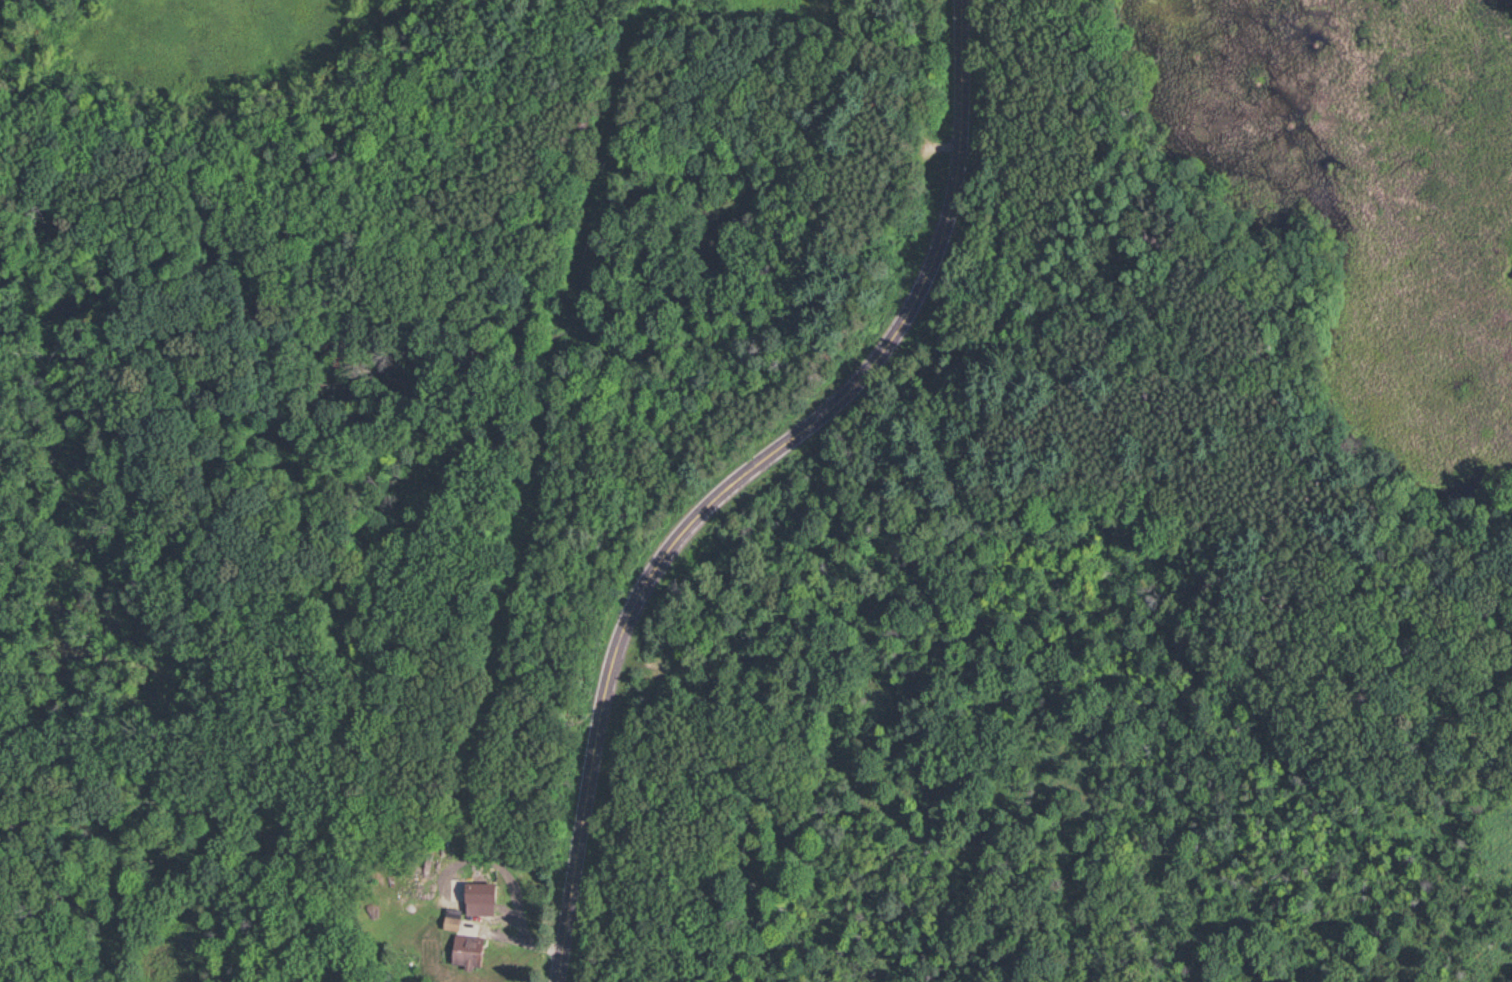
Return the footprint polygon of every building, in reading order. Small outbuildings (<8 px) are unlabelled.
[(461,913),(446,912),(445,932),(460,933),(461,913)] [(481,973),(484,941),(455,938),(452,970),(481,973)]
